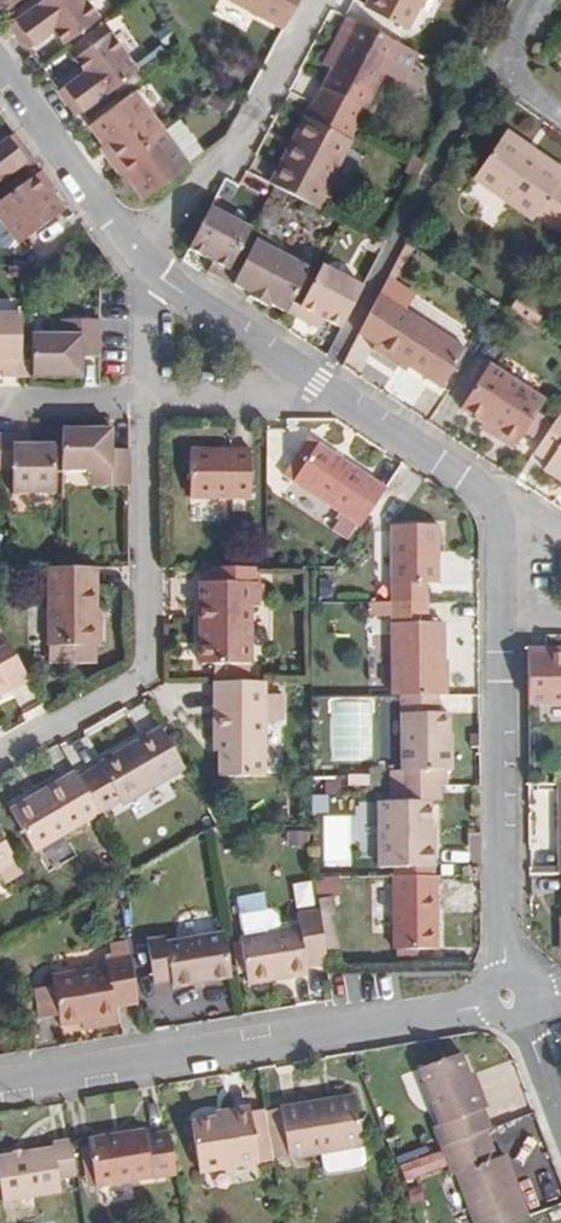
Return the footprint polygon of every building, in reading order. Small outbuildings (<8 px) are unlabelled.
[(85,0),(38,0),(7,21),(24,46),(50,28),(60,43),(97,19),(85,0)] [(283,25),(296,0),(242,0),(283,25)] [(424,0),(368,0),(364,8),(409,29),(424,0)] [(384,72),(400,42),(348,13),(335,36),(345,41),(329,70),(319,88),(363,112),(384,72)] [(75,112),(136,69),(110,31),(72,56),(82,70),(57,86),(75,112)] [(329,70),(345,41),(335,36),(320,65),(329,70)] [(401,81),(417,52),(400,42),(384,72),(401,81)] [(158,125),(133,88),(94,117),(102,134),(96,138),(110,160),(158,125)] [(362,115),(318,92),(312,101),(357,124),(362,115)] [(202,152),(177,117),(161,128),(185,164),(202,152)] [(328,189),(352,142),(312,121),(295,153),(304,158),(288,190),(328,211),(337,193),(328,189)] [(185,164),(161,128),(158,125),(110,160),(124,179),(130,175),(143,195),(185,164)] [(558,173),(560,169),(560,164),(540,150),(536,152),(499,128),(471,172),(531,214),(533,211),(560,226),(560,225),(560,175),(558,173)] [(28,159),(9,132),(0,139),(0,179),(28,159)] [(288,190),(304,158),(295,153),(279,185),(288,190)] [(45,193),(53,187),(39,168),(0,197),(0,226),(14,246),(60,214),(45,193)] [(232,276),(259,225),(217,203),(195,248),(216,260),(213,266),(232,276)] [(291,314),(316,266),(280,246),(283,239),(263,228),(236,279),(255,290),(253,294),(291,314)] [(344,327),(367,284),(327,264),(302,316),(317,323),(321,315),(344,327)] [(388,273),(380,285),(359,323),(376,332),(376,340),(438,381),(462,341),(405,302),(413,291),(388,273)] [(547,313),(516,292),(507,304),(539,325),(547,313)] [(20,309),(0,309),(0,363),(2,363),(2,370),(20,370),(20,309)] [(79,370),(79,351),(100,351),(98,314),(82,315),(81,327),(62,327),(29,328),(31,372),(79,370)] [(81,327),(82,315),(62,314),(62,327),(81,327)] [(548,399),(488,359),(461,399),(489,420),(485,427),(510,444),(521,428),(525,421),(532,425),(548,399)] [(560,409),(536,448),(548,455),(540,467),(560,480),(560,410),(560,409)] [(528,432),(532,425),(525,421),(521,428),(528,432)] [(87,480),(127,480),(126,442),(108,442),(108,424),(62,424),(62,463),(87,462),(87,480)] [(57,438),(34,438),(16,438),(16,427),(0,427),(0,463),(1,468),(11,468),(11,489),(57,490),(57,438)] [(34,438),(34,427),(16,427),(16,438),(34,438)] [(310,434),(284,472),(358,522),(384,484),(310,434)] [(251,497),(251,446),(190,446),(190,498),(251,497)] [(443,581),(441,523),(390,523),(391,598),(431,598),(431,582),(443,581)] [(256,580),(256,566),(203,567),(203,586),(198,586),(200,662),(213,662),(249,661),(253,661),(252,608),(264,608),(263,580),(256,580)] [(97,623),(97,568),(48,568),(49,644),(101,644),(101,623),(97,623)] [(392,609),(391,598),(367,598),(367,608),(392,609)] [(392,609),(392,621),(432,621),(431,598),(391,598),(392,609)] [(432,621),(392,621),(393,691),(397,691),(437,691),(445,691),(444,621),(432,621)] [(0,629),(0,692),(9,688),(11,691),(29,680),(0,629)] [(548,653),(548,648),(526,648),(527,703),(560,703),(560,653),(548,653)] [(250,679),(249,661),(213,662),(214,680),(250,679)] [(263,693),(262,679),(250,679),(214,680),(208,680),(209,735),(216,734),(217,780),(265,779),(264,718),(282,717),(282,693),(263,693)] [(397,691),(397,711),(437,711),(437,691),(397,691)] [(437,711),(397,711),(398,764),(389,764),(389,782),(441,782),(445,782),(445,763),(449,763),(449,711),(437,711)] [(184,768),(161,728),(96,765),(98,769),(80,778),(99,812),(118,802),(119,806),(184,768)] [(99,812),(80,778),(76,770),(10,809),(33,850),(99,812)] [(344,783),(345,772),(326,772),(326,782),(344,783)] [(345,791),(344,783),(326,782),(326,791),(345,791)] [(390,800),(430,801),(441,801),(441,782),(389,782),(390,800)] [(430,837),(430,801),(390,800),(377,800),(377,864),(435,864),(435,837),(430,837)] [(364,843),(377,843),(376,814),(363,815),(364,843)] [(0,830),(0,883),(0,884),(23,871),(0,830)] [(438,947),(436,873),(391,874),(393,948),(438,947)] [(297,907),(314,906),(313,882),(296,883),(297,907)] [(324,959),(316,910),(295,914),(297,928),(277,931),(243,937),(239,938),(248,985),(305,975),(303,963),(324,959)] [(277,931),(273,910),(239,916),(243,937),(277,931)] [(231,973),(223,929),(164,940),(163,932),(146,935),(155,981),(170,979),(172,984),(231,973)] [(128,954),(125,938),(110,941),(112,957),(128,954)] [(134,997),(128,954),(112,957),(102,958),(103,966),(48,974),(50,985),(54,1013),(56,1025),(77,1022),(91,1020),(92,1026),(112,1023),(109,1000),(134,997)] [(54,1013),(50,985),(32,987),(36,1016),(54,1013)] [(92,1026),(91,1020),(77,1022),(78,1028),(92,1026)] [(486,1111),(476,1089),(471,1091),(456,1054),(414,1072),(438,1129),(432,1131),(440,1150),(489,1130),(482,1113),(486,1111)] [(362,1143),(354,1092),(280,1104),(287,1155),(362,1143)] [(255,1157),(248,1108),(187,1118),(194,1166),(255,1157)] [(167,1169),(160,1126),(138,1130),(137,1124),(82,1133),(90,1181),(167,1169)] [(489,1130),(440,1150),(451,1178),(458,1176),(477,1222),(509,1222),(525,1217),(489,1130)] [(62,1135),(48,1137),(48,1140),(0,1148),(0,1194),(55,1185),(54,1176),(68,1173),(62,1135)] [(441,1167),(435,1152),(400,1166),(406,1181),(441,1167)] [(421,1198),(418,1186),(406,1190),(410,1202),(421,1198)]
